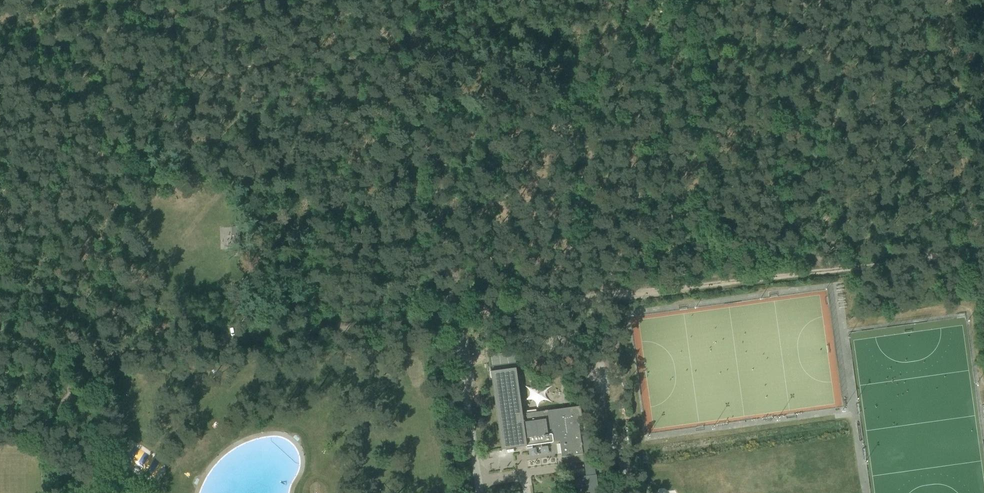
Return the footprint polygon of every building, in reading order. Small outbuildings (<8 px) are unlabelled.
[(501,369),(491,371),(501,449),(560,441),(563,464),(571,463),(578,462),(584,461),(583,454),(579,423),(583,422),(580,406),(522,413),(516,367),(501,369)] [(574,477),(576,492),(598,492),(597,484),(596,474),(594,474),(586,476),(585,476),(574,477)]
